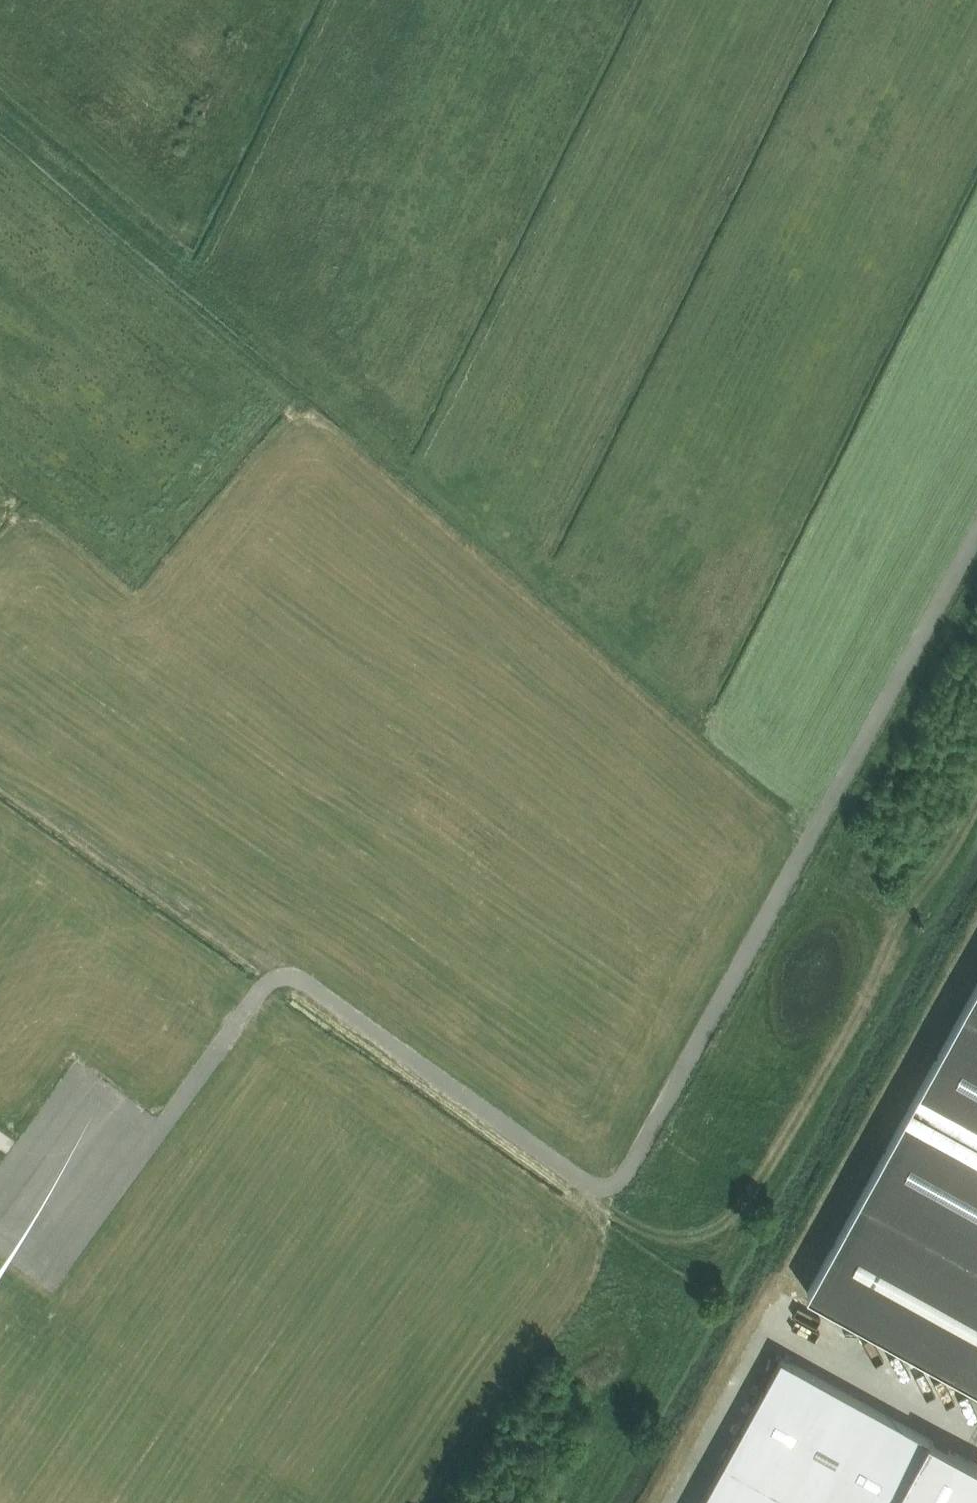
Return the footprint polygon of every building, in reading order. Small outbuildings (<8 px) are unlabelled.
[(819,1293),(976,1378),(976,1003),(819,1293)] [(937,1432),(791,1349),(704,1502),(897,1502),(937,1432)]
